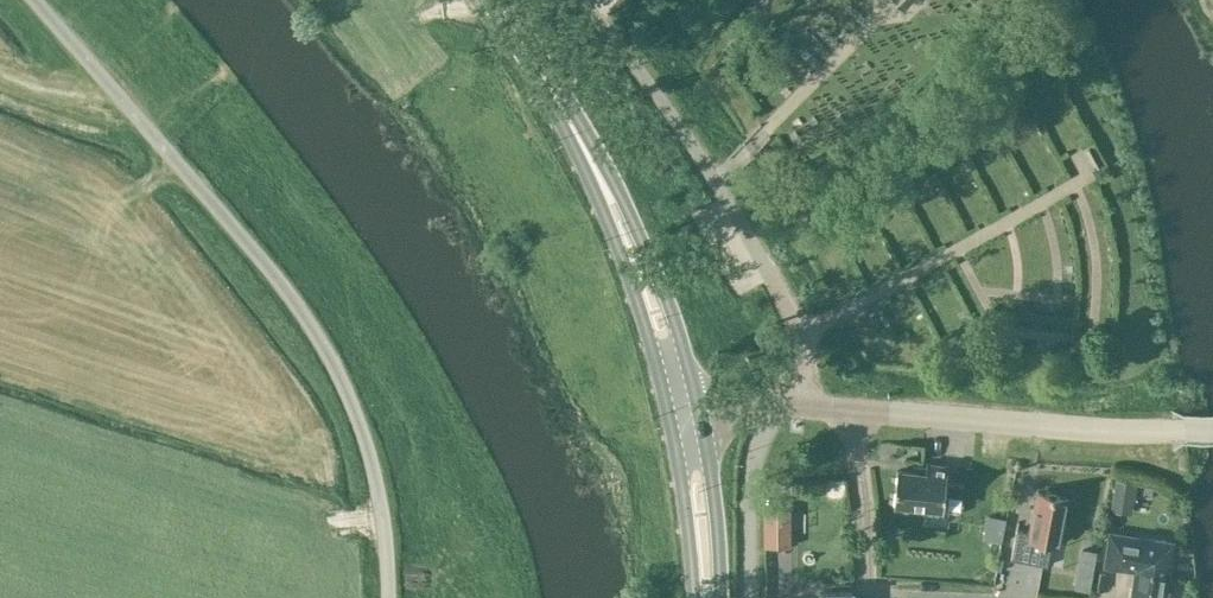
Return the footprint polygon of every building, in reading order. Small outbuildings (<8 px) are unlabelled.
[(897,469),(894,505),(943,509),(948,465),(926,463),(925,472),(897,469)] [(1117,480),(1112,511),(1133,514),(1138,483),(1117,480)] [(1031,531),(1017,528),(1012,558),(1047,564),(1051,541),(1059,543),(1067,496),(1038,491),(1031,531)] [(765,511),(765,545),(790,545),(789,511),(765,511)] [(1005,519),(988,515),(983,539),(999,542),(1005,519)] [(1111,532),(1107,563),(1137,567),(1133,597),(1138,597),(1164,597),(1172,540),(1111,532)] [(1096,546),(1081,543),(1073,584),(1088,587),(1096,546)] [(769,566),(785,568),(787,551),(771,550),(769,566)]
